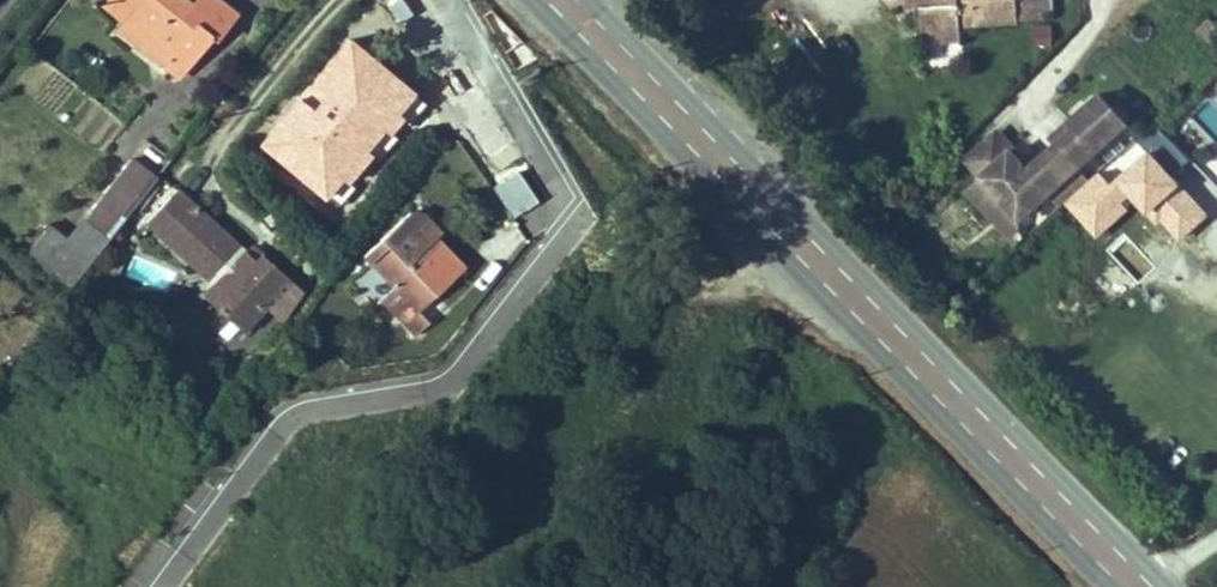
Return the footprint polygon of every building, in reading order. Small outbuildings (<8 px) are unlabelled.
[(120,31),(177,75),(207,35),(214,40),(236,13),(219,0),(197,0),(193,6),(186,0),(113,0),(108,7),(128,21),(120,31)] [(1047,0),(935,0),(935,4),(918,5),(916,5),(918,31),(961,29),(961,24),(1019,20),(1019,19),(1048,18),(1047,0)] [(1216,38),(1216,24),(1210,18),(1197,31),(1211,45),(1216,38)] [(961,40),(961,29),(918,31),(919,42),(961,40)] [(1165,116),(1216,168),(1216,64),(1165,116)] [(359,113),(329,83),(300,112),(345,156),(373,127),(359,113)] [(1076,167),(1125,122),(1099,94),(1068,121),(1074,128),(1056,145),(1059,149),(1046,161),(1075,193),(1089,181),(1076,167)] [(1074,128),(1068,121),(1050,139),(1056,145),(1074,128)] [(1075,193),(1046,161),(1042,156),(1028,170),(995,133),(966,159),(981,176),(966,189),(981,205),(995,192),(1019,218),(1046,194),(1059,207),(1075,193)] [(30,252),(70,287),(156,179),(130,159),(65,242),(48,228),(30,252)] [(177,190),(146,223),(215,286),(226,273),(240,285),(219,309),(244,333),(266,307),(282,323),(302,292),(262,255),(256,262),(247,255),(202,212),(177,190)] [(1017,245),(1019,218),(995,192),(981,205),(1017,245)] [(313,226),(302,215),(293,224),(305,235),(313,226)] [(365,257),(395,289),(382,300),(416,336),(430,323),(419,311),(465,268),(453,255),(437,238),(424,250),(400,224),(365,257)] [(247,255),(256,262),(262,255),(252,247),(247,255)] [(226,273),(215,286),(205,297),(219,309),(240,285),(226,273)]
